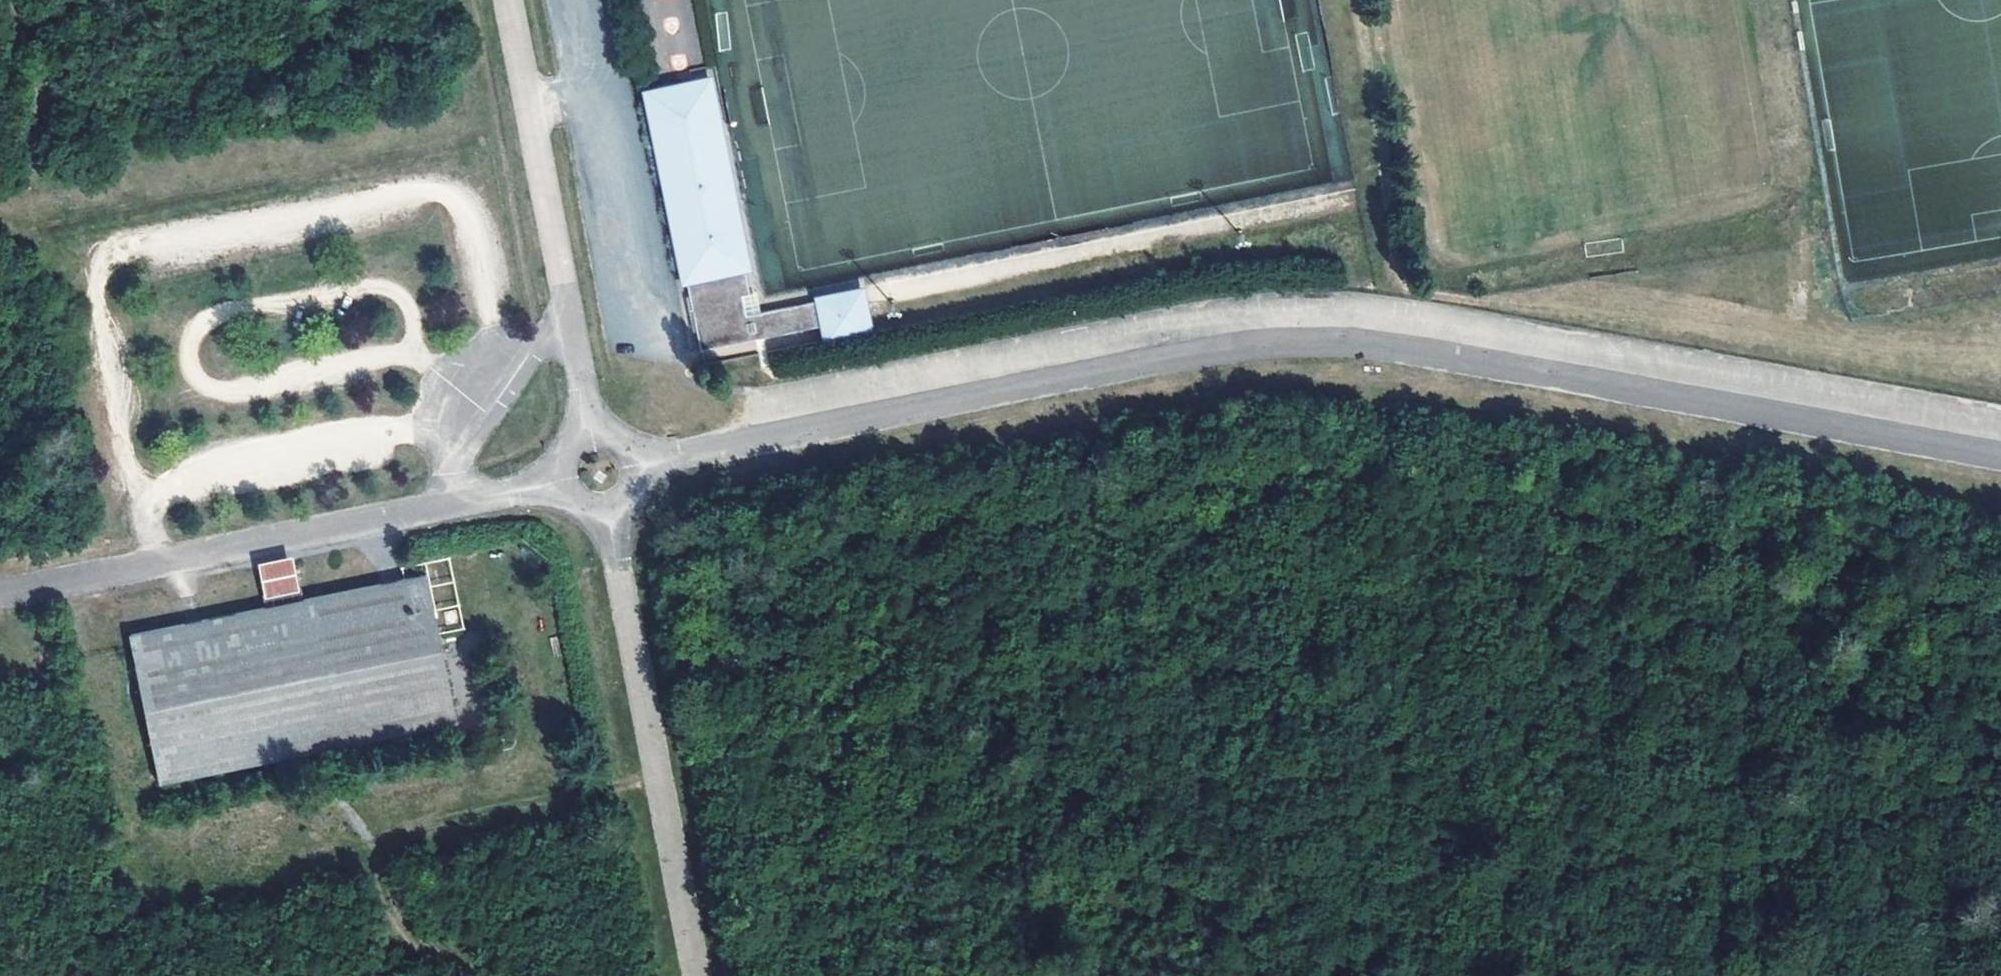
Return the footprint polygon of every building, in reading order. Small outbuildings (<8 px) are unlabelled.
[(707,84),(651,95),(701,350),(824,325),(827,343),(867,334),(859,295),(752,315),(707,84)] [(266,593),(301,587),(294,551),(259,557),(266,593)] [(428,569),(130,629),(160,782),(457,722),(428,569)]
